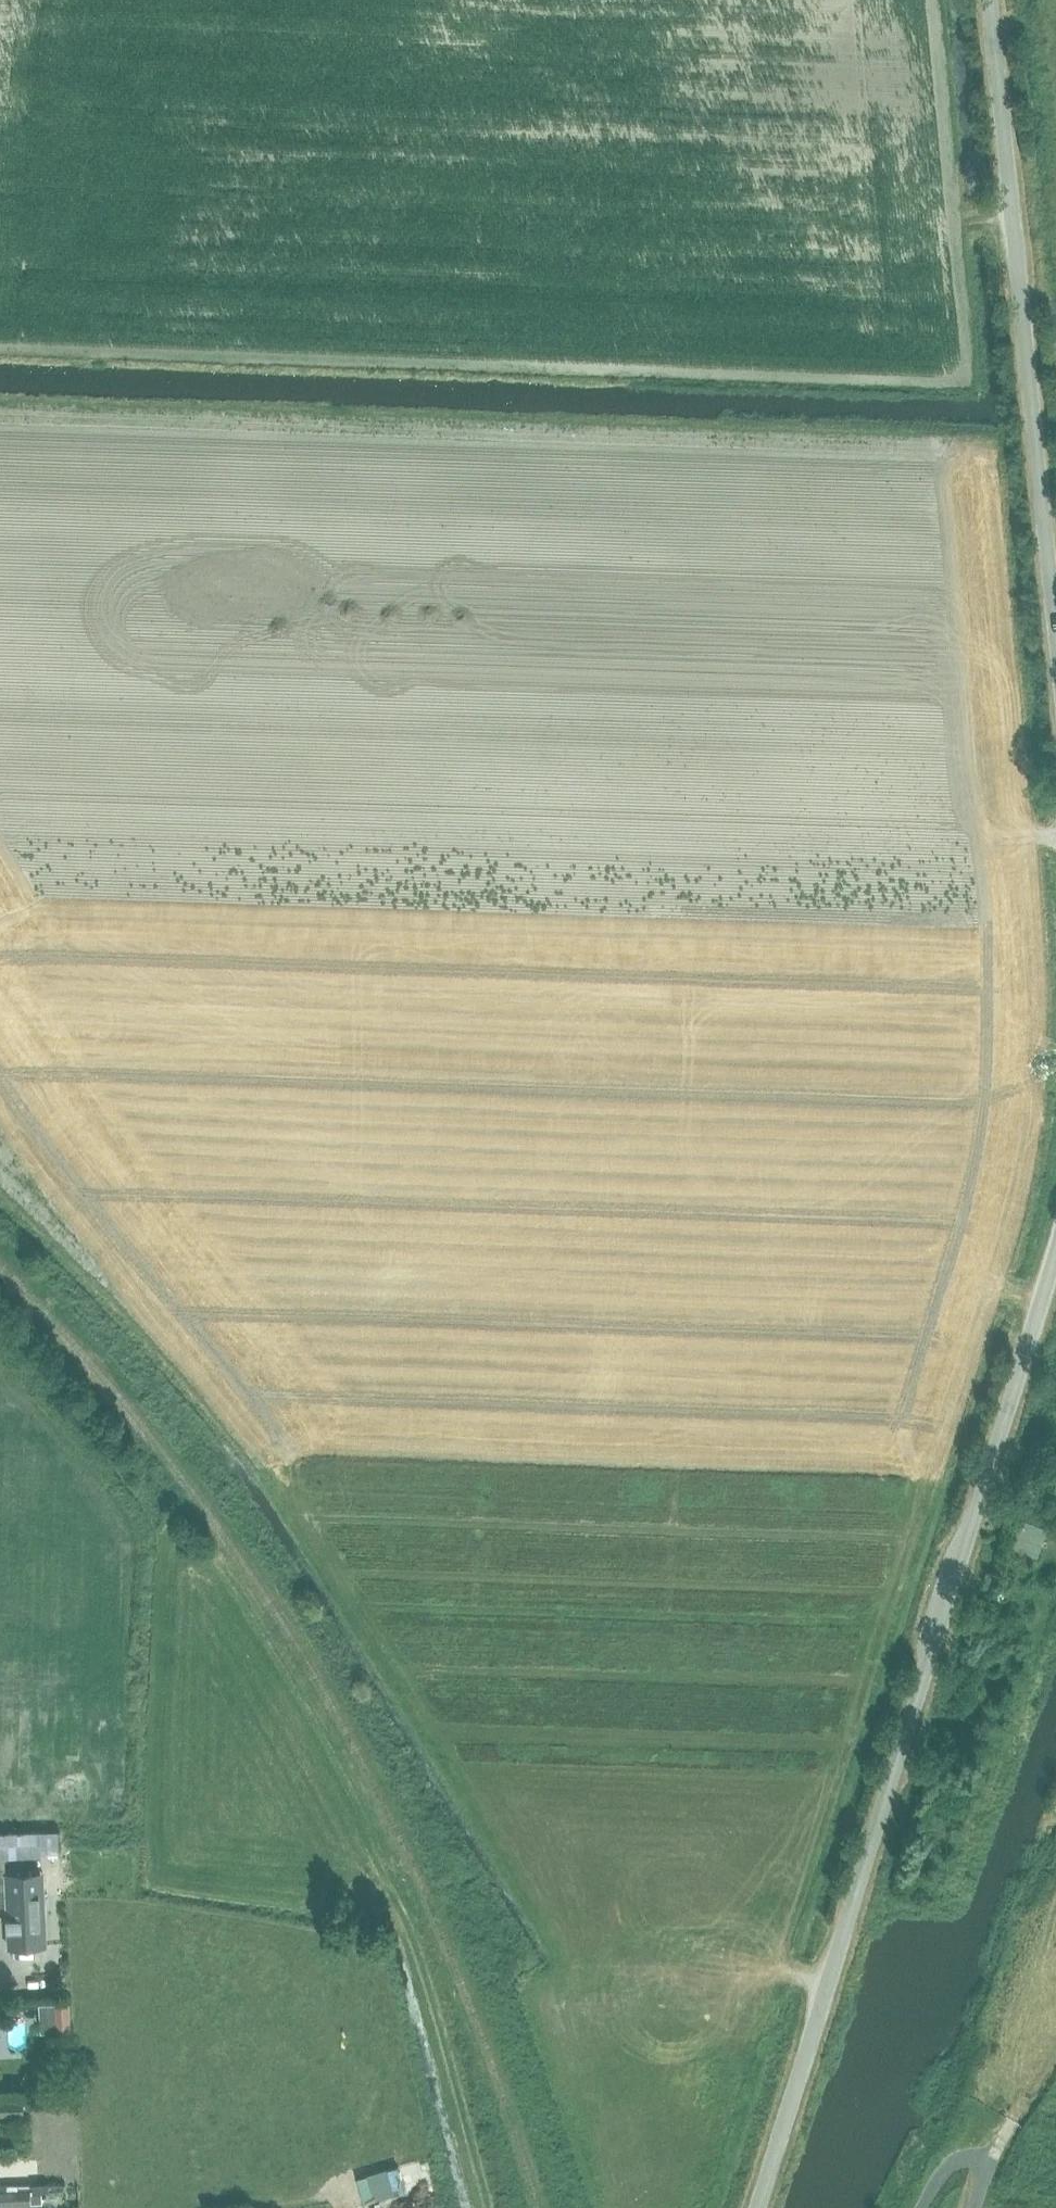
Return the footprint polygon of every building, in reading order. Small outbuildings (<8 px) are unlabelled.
[(49,1838),(49,1818),(0,1819),(0,1840),(49,1838)] [(6,1885),(5,1854),(0,1854),(0,1910),(7,1910),(8,1946),(43,1944),(42,1919),(46,1919),(45,1892),(6,1893),(6,1885)] [(70,2030),(68,2004),(55,2004),(57,2031),(70,2030)] [(356,2187),(399,2182),(396,2155),(353,2161),(356,2187)] [(1,2187),(2,2202),(31,2201),(31,2194),(30,2186),(1,2187)] [(42,2194),(31,2194),(31,2201),(31,2204),(42,2204),(42,2194)] [(392,2196),(370,2202),(371,2207),(395,2207),(392,2196)]
